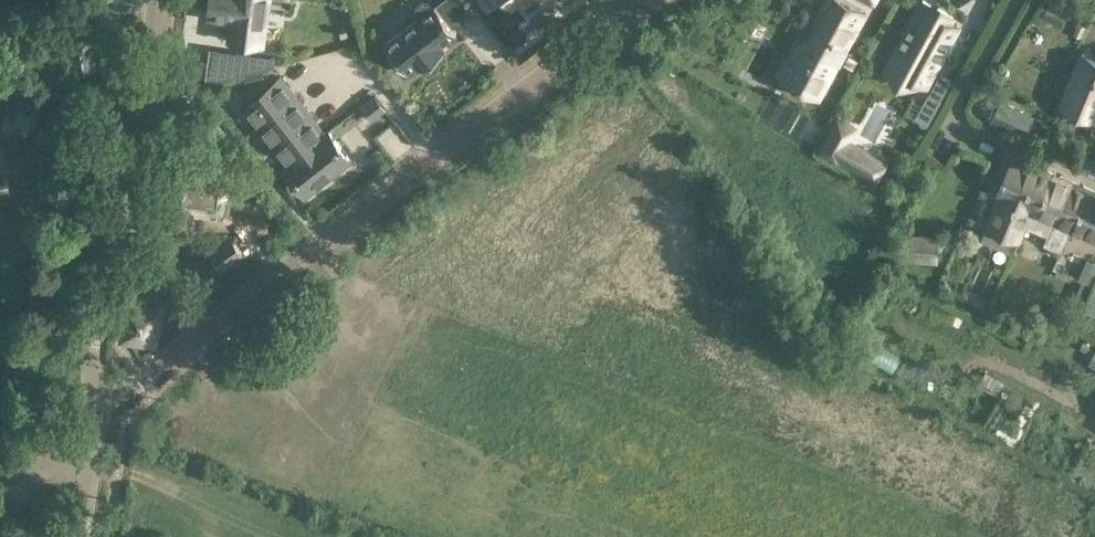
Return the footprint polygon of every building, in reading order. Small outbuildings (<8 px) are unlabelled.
[(202,15),(224,16),(223,34),(255,36),(258,0),(203,0),(202,15)] [(463,32),(445,1),(444,2),(443,0),(431,0),(428,2),(425,7),(428,12),(393,34),(404,52),(400,54),(405,63),(409,61),(410,63),(421,56),(424,61),(449,47),(446,41),(463,32)] [(869,11),(849,0),(822,0),(810,23),(812,24),(806,36),(804,34),(801,39),(798,37),(776,77),(820,101),(869,11)] [(881,68),(917,88),(920,84),(928,88),(963,25),(954,21),(957,16),(927,0),(919,0),(906,23),(909,24),(901,40),(898,38),(881,68)] [(1068,9),(1049,1),(1042,17),(1060,25),(1068,9)] [(274,55),(243,51),(241,72),(276,63),(274,55)] [(1065,107),(1058,122),(1083,133),(1089,118),(1094,120),(1094,119),(1094,58),(1083,53),(1060,105),(1065,107)] [(262,68),(244,72),(247,82),(264,78),(262,68)] [(252,98),(265,118),(303,93),(304,92),(291,73),(252,98)] [(928,124),(941,99),(928,91),(914,117),(928,124)] [(265,118),(278,138),(317,112),(316,112),(303,93),(265,118)] [(1022,138),(1035,116),(1001,99),(989,122),(1022,138)] [(364,109),(357,114),(364,124),(372,120),(364,109)] [(278,138),(291,158),(329,131),(317,112),(316,112),(278,138)] [(838,161),(878,182),(889,161),(871,150),(868,147),(851,138),(858,124),(837,113),(817,151),(838,162),(838,161)] [(229,123),(236,133),(246,127),(239,118),(229,123)] [(288,160),(309,188),(353,155),(332,129),(329,131),(291,158),(288,160)] [(1041,151),(1094,175),(1094,159),(1067,147),(1072,137),(1062,133),(1058,142),(1047,138),(1041,151)] [(247,146),(253,154),(262,148),(255,139),(247,146)] [(262,148),(253,154),(260,162),(269,156),(262,148)] [(176,155),(170,188),(223,197),(227,178),(196,172),(199,159),(176,155)] [(1013,155),(983,225),(1018,240),(1025,223),(1048,170),(1013,155)] [(1071,180),(1048,170),(1025,223),(1048,233),(1071,180)] [(1044,243),(1061,250),(1071,228),(1094,238),(1094,190),(1071,180),(1048,233),(1044,243)] [(223,197),(170,188),(165,222),(188,226),(191,208),(221,213),(223,197)] [(208,249),(222,269),(245,252),(230,233),(208,249)] [(939,239),(912,237),(910,256),(937,258),(939,239)] [(1078,262),(1059,254),(1053,268),(1072,276),(1078,262)] [(1072,276),(1091,284),(1094,276),(1094,270),(1078,262),(1072,276)] [(220,277),(208,287),(214,295),(227,285),(220,277)] [(190,312),(182,301),(168,312),(178,326),(193,315),(190,312)] [(156,309),(128,305),(124,334),(152,339),(156,309)]
